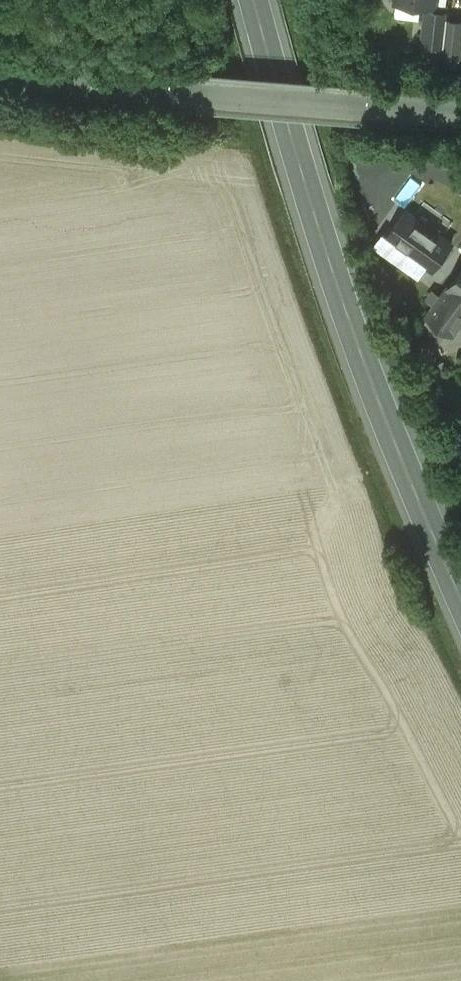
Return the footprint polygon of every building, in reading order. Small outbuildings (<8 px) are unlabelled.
[(447,11),(427,9),(423,42),(443,44),(446,18),(447,11)] [(446,18),(443,44),(444,44),(442,53),(460,56),(460,50),(460,20),(446,18)] [(404,161),(382,194),(402,207),(424,174),(404,161)] [(451,242),(406,209),(389,232),(412,249),(402,263),(414,271),(424,258),(434,265),(451,242)] [(441,295),(434,290),(430,297),(436,302),(427,314),(453,332),(460,321),(460,268),(441,295)]
